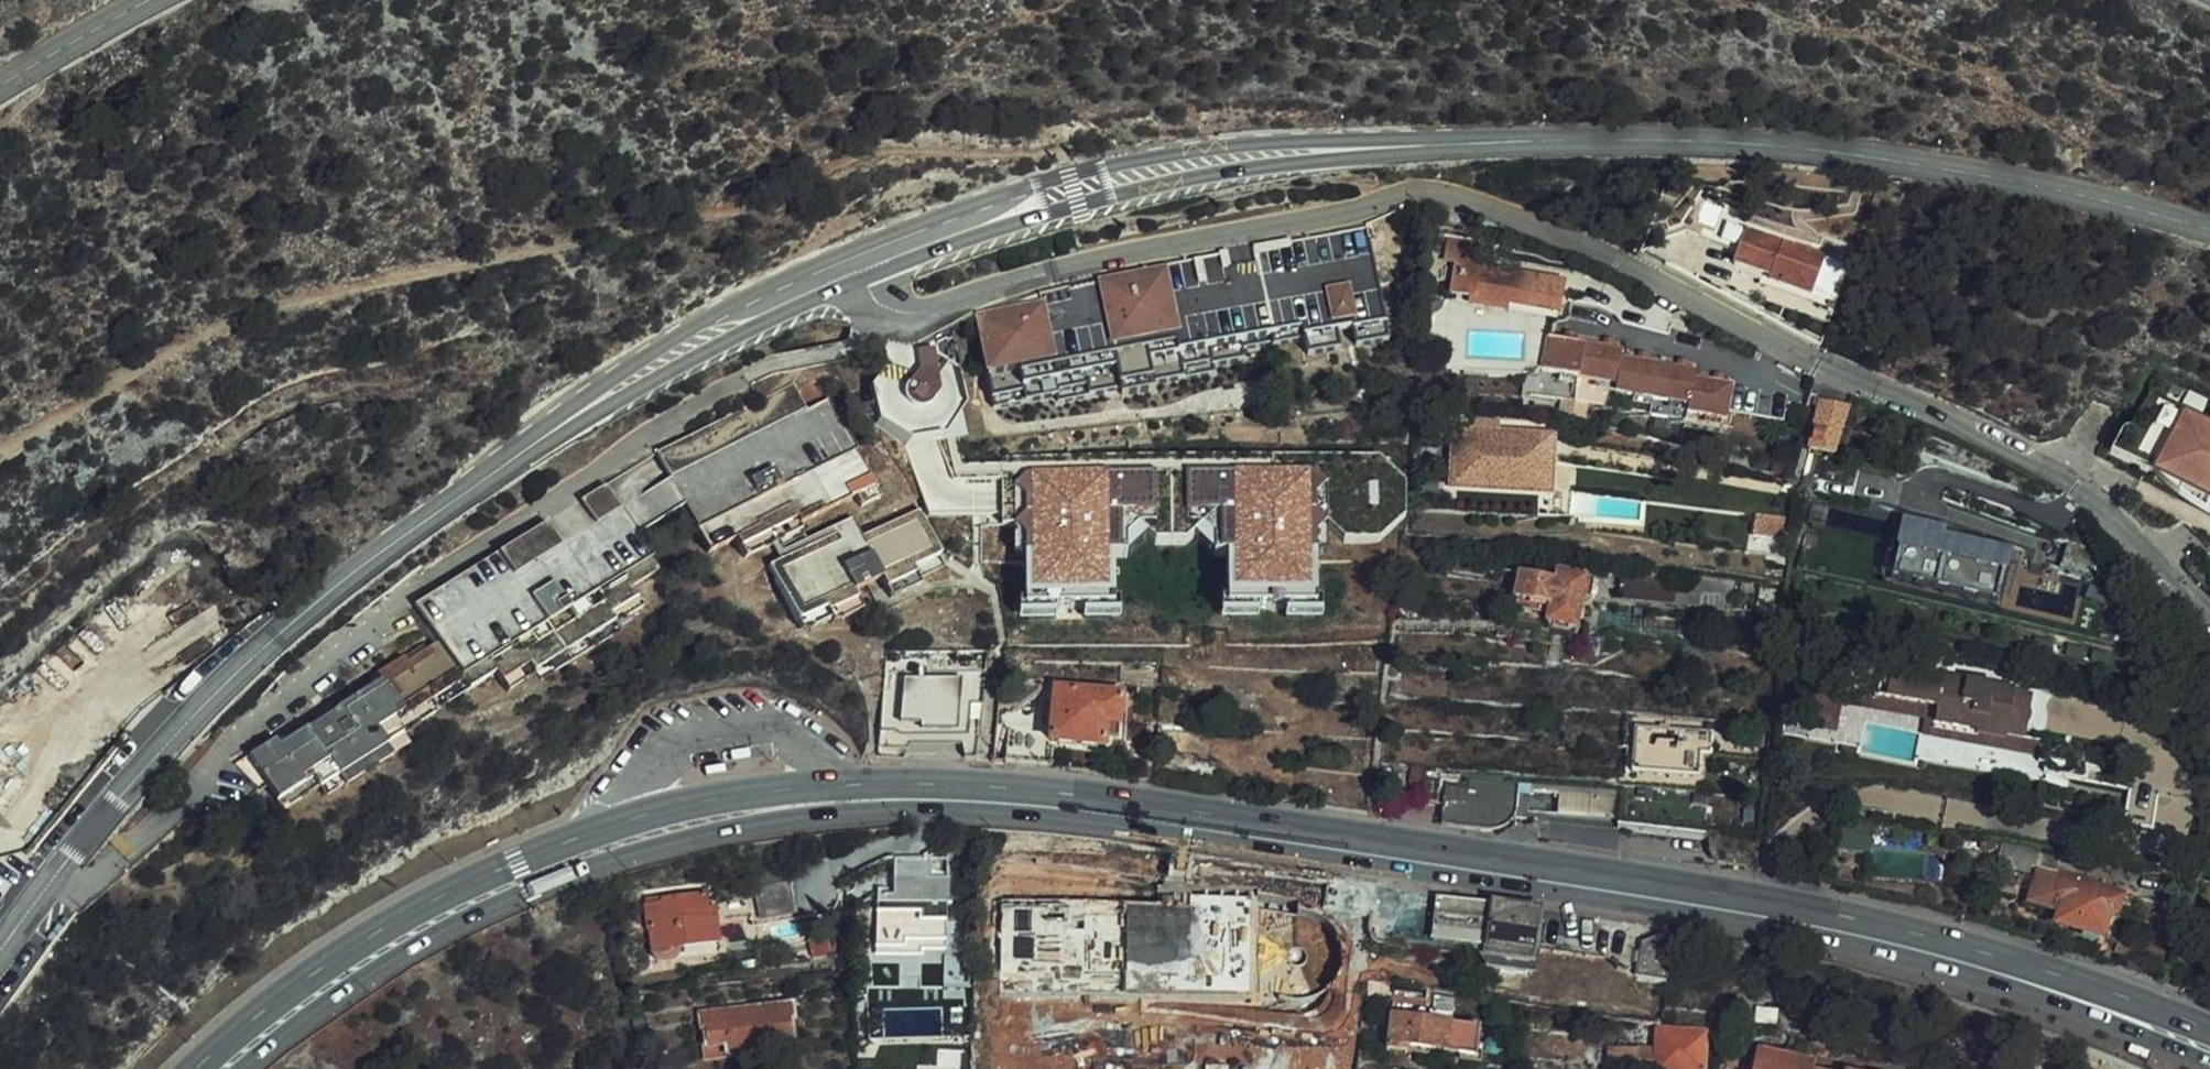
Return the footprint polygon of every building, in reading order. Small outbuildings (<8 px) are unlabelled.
[(1723,244),(1729,225),(1734,208),(1703,198),(1691,232),(1723,244)] [(1746,232),(1729,225),(1723,244),(1740,249),(1746,232)] [(1046,362),(988,371),(991,395),(1019,390),(1020,400),(1055,394),(1081,389),(1082,398),(1117,392),(1149,387),(1179,383),(1178,374),(1209,369),(1270,359),(1268,350),(1305,344),(1308,361),(1333,357),(1326,315),(1344,312),(1351,357),(1389,350),(1370,230),(1283,244),(1288,273),(1263,277),(1259,251),(1221,257),(1226,286),(1198,291),(1193,264),(1160,270),(1160,275),(1035,296),(1037,307),(1046,362)] [(1823,259),(1746,232),(1740,249),(1735,264),(1770,277),(1768,283),(1809,298),(1823,259)] [(1480,248),(1449,243),(1446,262),(1461,265),(1455,300),(1553,316),(1558,284),(1486,272),(1485,268),(1477,267),(1480,248)] [(1288,273),(1283,244),(1259,251),(1263,277),(1288,273)] [(1226,286),(1221,257),(1193,264),(1198,291),(1226,286)] [(979,317),(979,322),(988,371),(1046,362),(1037,307),(999,313),(979,317)] [(1617,351),(1547,340),(1542,339),(1538,377),(1612,388),(1616,360),(1617,351)] [(1691,372),(1616,360),(1612,388),(1611,396),(1687,408),(1690,381),(1691,372)] [(1209,378),(1209,369),(1178,374),(1179,383),(1209,378)] [(1728,387),(1690,381),(1687,408),(1686,417),(1722,422),(1728,387)] [(2208,425),(2209,422),(2209,405),(2165,383),(2140,434),(2133,448),(2209,487),(2209,426),(2208,425)] [(1150,396),(1149,387),(1117,392),(1119,401),(1150,396)] [(1081,389),(1055,394),(1055,402),(1082,398),(1081,389)] [(1019,390),(991,395),(992,404),(1020,400),(1019,390)] [(857,494),(874,485),(831,405),(806,418),(793,392),(681,452),(622,485),(416,609),(439,648),(407,667),(403,661),(377,677),(381,683),(334,711),(334,714),(305,732),(303,731),(278,747),(273,740),(244,758),(270,800),(309,775),(315,785),(321,794),(339,783),(333,774),(380,746),(377,742),(393,732),(387,724),(424,701),(458,680),(465,691),(467,694),(496,675),(500,681),(525,664),(532,675),(533,676),(609,628),(608,626),(602,616),(635,597),(631,589),(659,572),(652,560),(641,540),(685,515),(697,537),(710,561),(737,547),(745,561),(775,546),(806,530),(802,522),(857,494)] [(930,396),(879,398),(880,415),(893,414),(894,437),(914,436),(914,424),(931,423),(930,396)] [(1808,442),(1807,448),(1831,453),(1841,407),(1817,402),(1811,431),(1818,433),(1822,434),(1819,445),(1816,444),(1808,442)] [(1541,434),(1479,429),(1479,435),(1455,433),(1452,479),(1497,483),(1496,489),(1537,492),(1541,434)] [(1816,444),(1818,433),(1811,431),(1808,442),(1816,444)] [(2133,448),(2140,434),(2135,432),(2129,434),(2126,437),(2116,457),(2209,504),(2209,487),(2133,448)] [(1856,462),(1827,455),(1822,474),(1852,481),(1856,462)] [(1157,519),(1156,470),(1020,473),(1023,601),(1116,599),(1115,555),(1125,555),(1125,520),(1157,519)] [(1227,606),(1322,604),(1319,471),(1188,474),(1189,513),(1225,512),(1227,606)] [(1451,486),(1496,489),(1497,483),(1452,479),(1451,486)] [(882,497),(874,485),(857,494),(863,507),(882,497)] [(928,510),(853,540),(847,542),(842,532),(782,556),(807,617),(838,604),(868,592),(864,583),(893,572),(896,580),(927,567),(924,562),(946,553),(928,510)] [(1784,540),(1789,518),(1759,512),(1754,533),(1784,540)] [(652,560),(697,537),(685,515),(641,540),(652,560)] [(1945,529),(1905,520),(1892,579),(1996,603),(2008,551),(1943,537),(1945,529)] [(809,536),(806,530),(775,546),(779,558),(782,556),(842,532),(847,542),(853,540),(845,522),(809,536)] [(2093,554),(2067,544),(2059,568),(2092,582),(2093,554)] [(933,580),(927,567),(896,580),(902,593),(933,580)] [(1700,592),(1702,578),(1621,569),(1618,601),(1699,609),(1700,592)] [(1549,607),(1547,617),(1546,626),(1575,632),(1581,598),(1594,601),(1599,578),(1557,570),(1554,583),(1519,576),(1515,601),(1549,607)] [(1752,583),(1702,578),(1700,592),(1732,596),(1732,592),(1752,594),(1752,583)] [(838,604),(842,616),(844,622),(874,610),(868,592),(838,604)] [(638,606),(635,597),(602,616),(608,626),(638,606)] [(1514,610),(1547,617),(1549,607),(1515,601),(1514,610)] [(838,604),(807,617),(812,629),(842,616),(838,604)] [(617,640),(609,628),(533,676),(542,688),(617,640)] [(507,691),(532,675),(525,664),(500,681),(507,691)] [(2006,740),(2006,737),(2013,691),(2014,688),(1882,667),(1879,692),(1937,701),(1933,723),(1972,730),(1972,736),(2006,740)] [(441,706),(465,691),(458,680),(424,701),(431,712),(441,706)] [(961,682),(907,681),(903,732),(957,733),(961,682)] [(1011,730),(1007,763),(1029,765),(1050,767),(1052,746),(1106,751),(1106,741),(1107,727),(1120,728),(1121,696),(1058,691),(1054,734),(1011,730)] [(2013,691),(2006,737),(2018,738),(2027,694),(2013,691)] [(393,732),(395,735),(431,712),(424,701),(387,724),(393,732)] [(1118,742),(1120,728),(1107,727),(1106,741),(1118,742)] [(1711,745),(1711,736),(1636,730),(1633,774),(1698,779),(1700,757),(1710,758),(1711,745)] [(1763,733),(1750,731),(1749,745),(1763,746),(1763,733)] [(380,746),(385,754),(400,744),(395,735),(393,732),(377,742),(380,746)] [(11,742),(0,735),(0,759),(11,742)] [(1722,737),(1711,736),(1711,745),(1722,746),(1722,737)] [(333,774),(339,783),(340,786),(386,756),(385,754),(380,746),(333,774)] [(2089,755),(2049,749),(2046,768),(2086,775),(2089,755)] [(2143,756),(2130,752),(2126,784),(2159,790),(2143,756)] [(1399,763),(1393,798),(1421,802),(1426,765),(1399,763)] [(1426,765),(1421,802),(1437,804),(1443,766),(1426,765)] [(309,775),(270,800),(277,810),(315,785),(309,775)] [(1448,775),(1444,801),(1487,806),(1527,811),(1530,786),(1448,775)] [(1444,801),(1443,805),(1442,823),(1443,826),(1489,831),(1499,830),(1505,827),(1511,821),(1512,817),(1526,818),(1527,811),(1487,806),(1444,801)] [(1267,954),(1273,879),(1274,868),(1116,844),(1010,833),(1002,886),(995,939),(1203,962),(1204,948),(1251,952),(1267,954)] [(2062,856),(2002,844),(2000,861),(2054,874),(2056,870),(2073,873),(2077,859),(2062,856)] [(788,868),(754,872),(761,918),(796,913),(788,868)] [(893,898),(877,899),(876,927),(897,927),(897,930),(926,931),(926,928),(942,929),(947,925),(947,904),(951,904),(951,879),(932,878),(931,872),(894,870),(894,881),(893,898)] [(2073,932),(2065,954),(2094,963),(2107,920),(2117,914),(2122,897),(2061,877),(2056,893),(2063,902),(2059,910),(2055,926),(2073,932)] [(877,881),(877,899),(893,898),(894,881),(877,881)] [(2051,908),(2059,910),(2063,902),(2056,893),(2051,908)] [(710,918),(708,908),(705,894),(663,900),(663,903),(645,906),(652,954),(661,961),(672,960),(678,950),(721,942),(716,916),(710,918)] [(1371,908),(1367,937),(1381,946),(1431,952),(1480,958),(1478,971),(1534,978),(1539,944),(1561,947),(1560,952),(1570,953),(1571,948),(1589,950),(1593,952),(1592,957),(1603,958),(1603,954),(1624,956),(1623,963),(1636,979),(1666,984),(1673,936),(1397,895),(1371,908)] [(715,906),(708,908),(710,918),(716,916),(715,906)] [(1295,909),(1292,956),(1325,960),(1330,912),(1295,909)] [(806,920),(794,922),(795,927),(805,926),(805,943),(809,960),(826,957),(824,915),(821,917),(816,918),(809,918),(807,917),(806,920)] [(1204,948),(1203,962),(1291,971),(1292,956),(1267,954),(1251,952),(1204,948)] [(1480,958),(1431,952),(1430,963),(1478,971),(1480,958)] [(1363,980),(1361,996),(1388,999),(1390,984),(1363,980)] [(1003,1013),(999,1047),(1028,1048),(1030,1045),(1092,1044),(1092,991),(1020,992),(1019,1014),(1003,1013)] [(1427,1020),(1451,1024),(1454,1001),(1430,998),(1427,1020)] [(1316,1001),(1250,999),(1248,1049),(1315,1050),(1316,1001)] [(793,1005),(699,1014),(700,1030),(704,1030),(707,1059),(794,1050),(790,1021),(795,1021),(793,1005)] [(1479,1028),(1451,1024),(1427,1020),(1392,1015),(1388,1045),(1476,1058),(1479,1028)] [(1606,1049),(1605,1068),(1703,1068),(1705,1032),(1657,1030),(1656,1052),(1606,1049)] [(1817,1060),(1757,1045),(1752,1068),(1815,1068),(1817,1060)]
